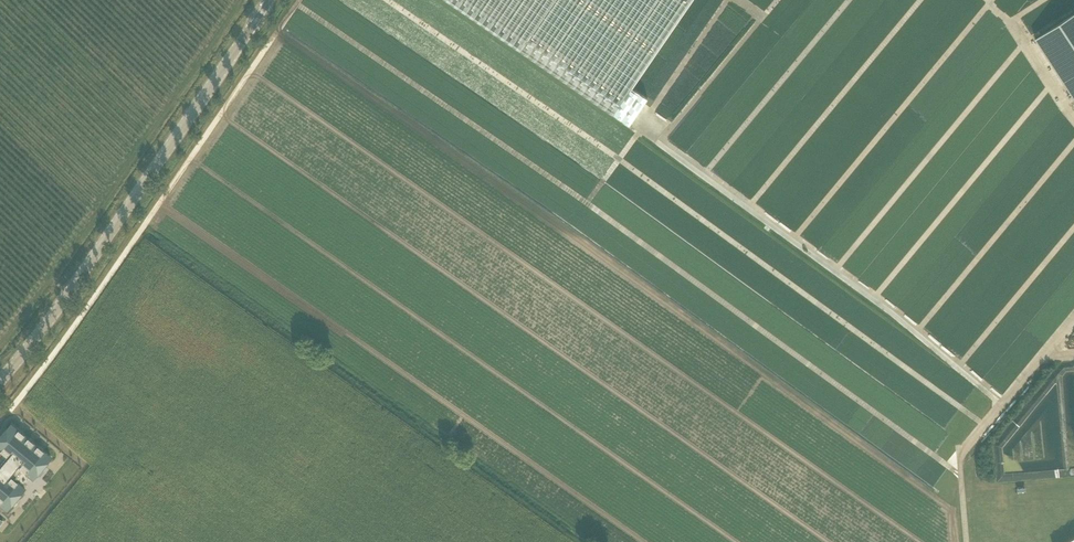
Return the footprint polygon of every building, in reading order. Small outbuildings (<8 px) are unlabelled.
[(630,125),(648,98),(632,88),(692,0),(447,0),(630,125)] [(1036,39),(1073,98),(1073,14),(1036,39)] [(6,511),(23,490),(19,487),(28,476),(32,480),(49,459),(9,425),(0,436),(0,506),(6,511)]
